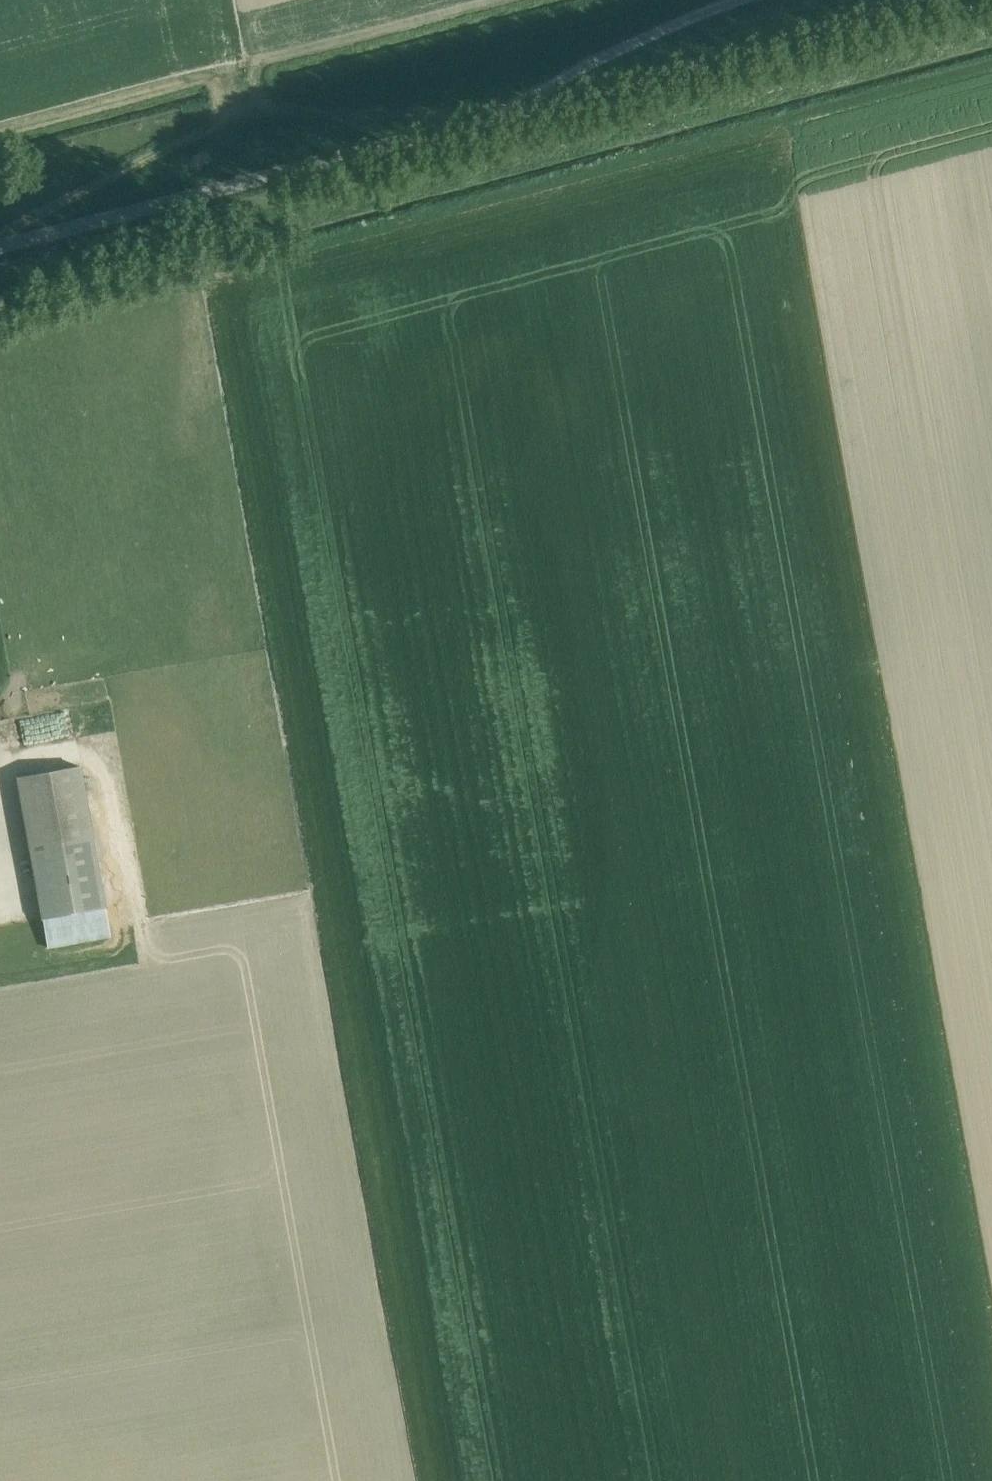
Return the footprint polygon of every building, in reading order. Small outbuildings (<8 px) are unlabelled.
[(42,920),(105,908),(79,766),(16,778),(42,920)]
